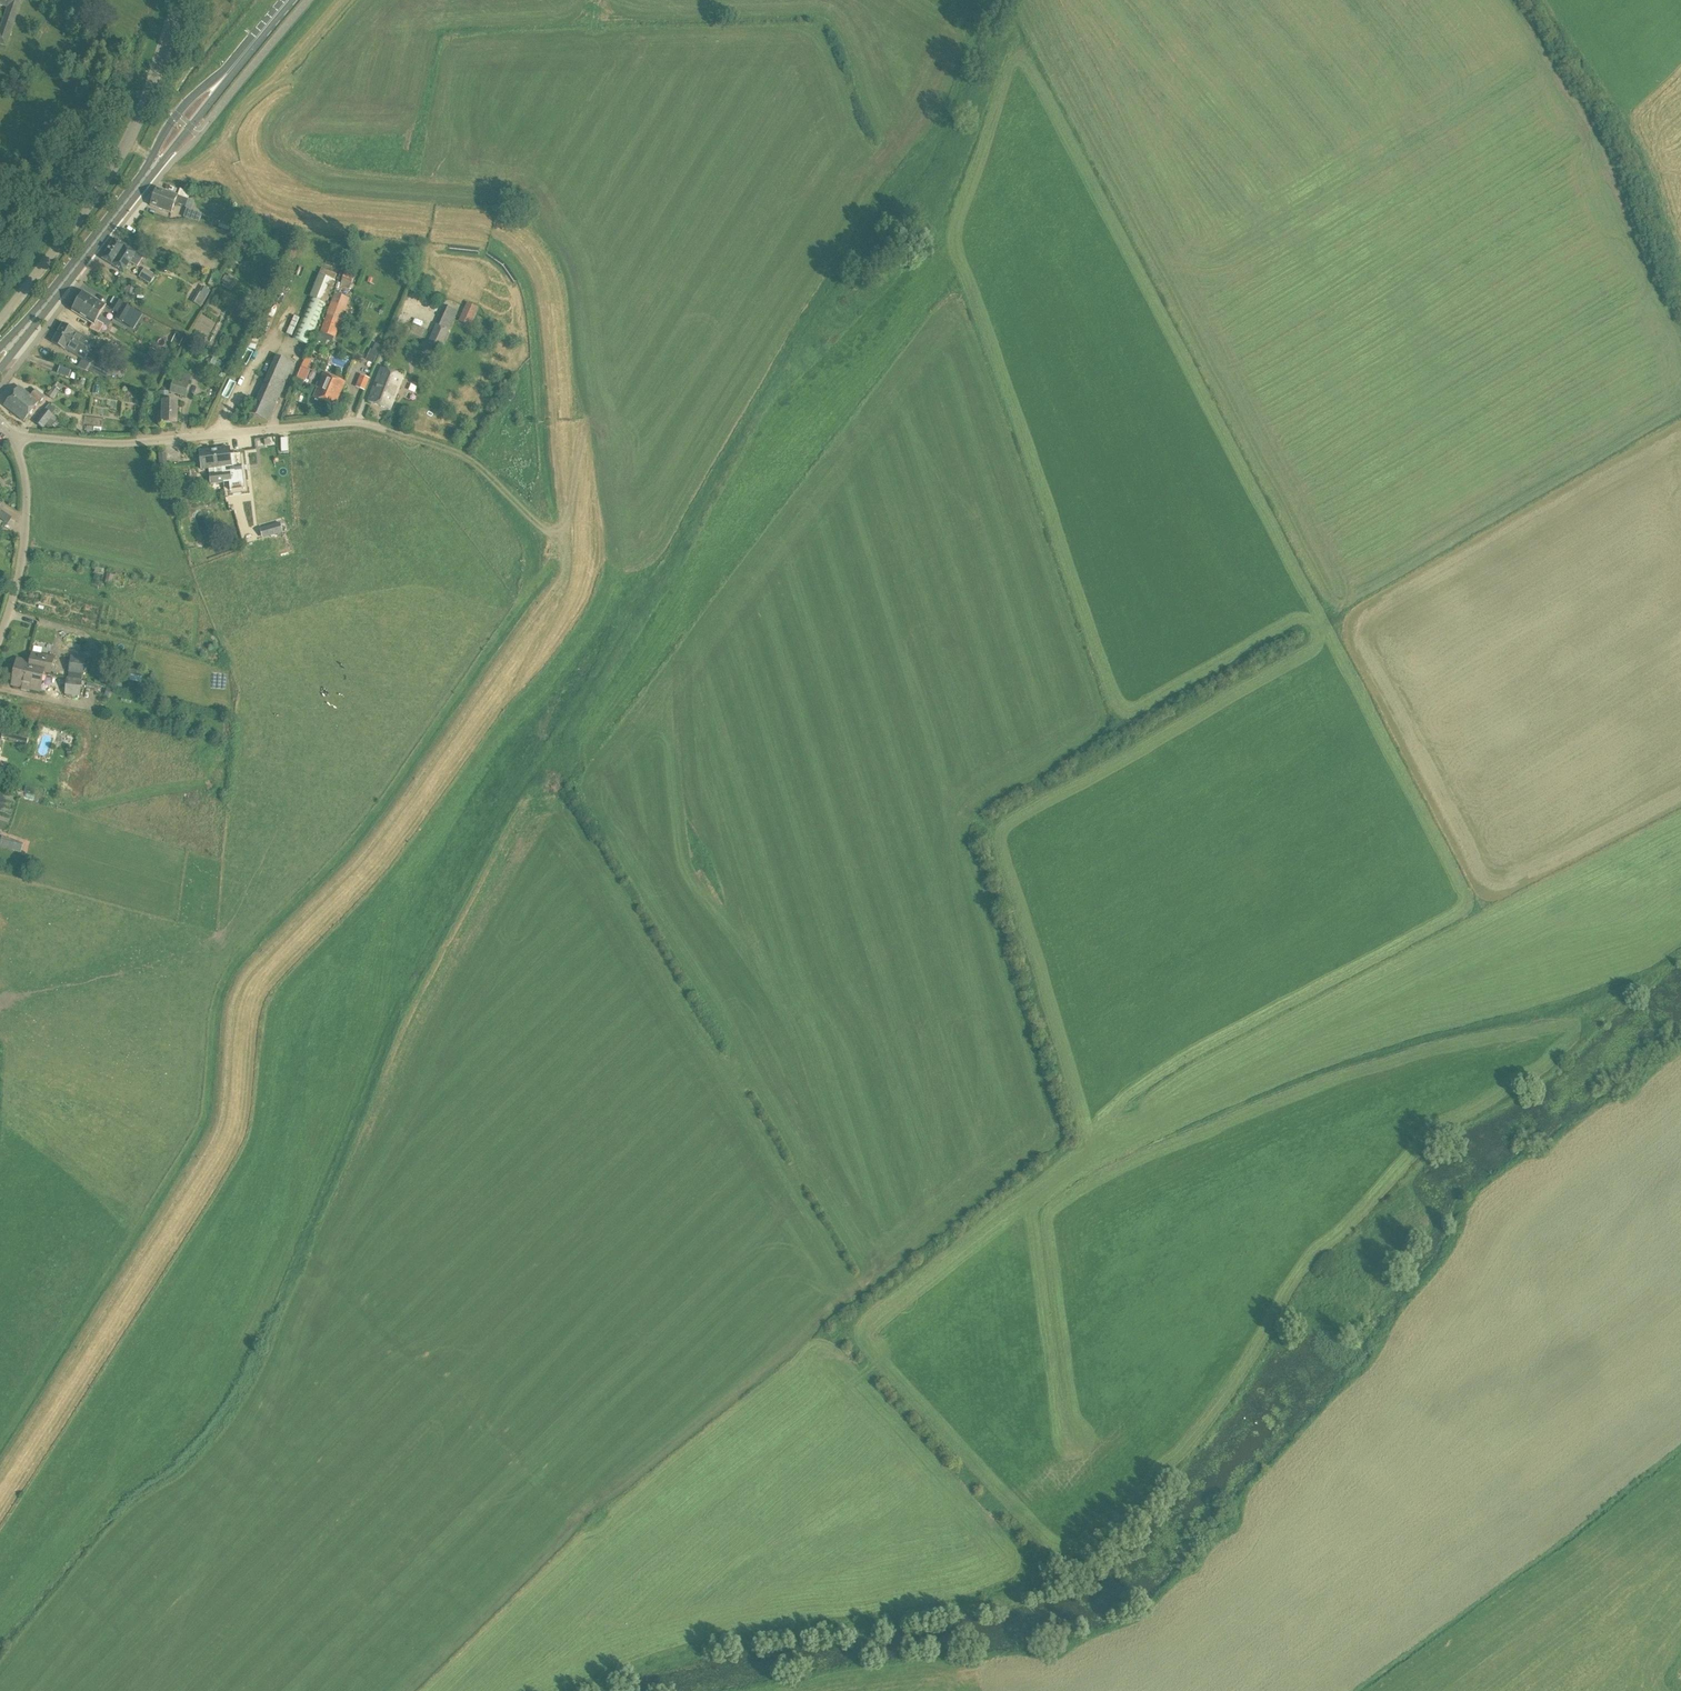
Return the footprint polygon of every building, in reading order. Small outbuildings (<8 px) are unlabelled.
[(6,46),(22,0),(0,0),(0,45),(6,46)] [(175,202),(185,206),(188,198),(178,195),(156,187),(150,205),(171,213),(175,202)] [(183,217),(198,222),(201,213),(186,208),(183,217)] [(114,240),(102,258),(123,272),(130,262),(132,264),(133,262),(137,265),(143,257),(137,253),(136,252),(135,253),(114,240)] [(153,259),(154,257),(160,261),(164,255),(158,251),(153,248),(148,256),(153,259)] [(138,277),(150,284),(155,275),(145,268),(138,277)] [(352,283),(354,276),(345,273),(342,279),(352,283)] [(218,279),(211,275),(207,283),(213,287),(218,279)] [(222,286),(230,291),(237,280),(229,275),(222,286)] [(211,291),(202,286),(199,292),(208,297),(211,291)] [(92,312),(99,316),(106,305),(84,291),(76,303),(84,309),(86,305),(94,309),(92,312)] [(321,332),(335,337),(349,299),(335,294),(321,332)] [(109,308),(117,313),(115,318),(123,323),(132,308),(113,297),(110,303),(112,304),(109,308)] [(294,337),(308,343),(324,303),(310,298),(294,337)] [(459,320),(469,324),(477,307),(467,302),(459,320)] [(84,309),(76,303),(72,311),(94,325),(97,320),(109,327),(111,322),(99,316),(92,312),(94,309),(86,305),(84,309)] [(200,333),(214,341),(226,321),(212,313),(200,333)] [(57,333),(89,351),(94,342),(62,324),(57,333)] [(427,343),(441,348),(449,330),(436,324),(427,343)] [(413,325),(410,333),(422,338),(425,330),(413,325)] [(89,351),(57,333),(52,342),(82,359),(78,367),(83,370),(96,374),(101,366),(86,357),(89,351)] [(172,342),(179,345),(183,338),(176,335),(172,342)] [(97,356),(106,360),(107,357),(110,359),(113,352),(112,352),(114,346),(105,341),(97,356)] [(367,359),(374,362),(378,352),(372,349),(367,359)] [(152,356),(168,366),(172,360),(156,350),(152,356)] [(250,413),(268,421),(294,363),(276,355),(250,413)] [(312,360),(304,357),(297,375),(305,379),(309,370),(308,369),(312,360)] [(381,368),(368,401),(390,410),(403,376),(381,368)] [(314,396),(335,405),(344,383),(323,374),(314,396)] [(355,387),(364,391),(369,379),(360,375),(355,387)] [(169,392),(185,397),(189,385),(172,380),(169,392)] [(11,396),(31,412),(38,403),(39,404),(45,396),(35,389),(30,395),(19,386),(11,396)] [(46,395),(53,400),(60,391),(53,386),(46,395)] [(31,412),(11,396),(4,406),(24,421),(31,412)] [(158,422),(162,422),(162,423),(176,423),(177,402),(163,401),(162,412),(158,412),(158,422)] [(34,422),(42,428),(46,424),(52,429),(60,420),(52,414),(56,409),(49,404),(45,409),(44,408),(34,422)] [(229,447),(214,449),(217,472),(219,472),(219,467),(231,466),(229,447)] [(200,454),(198,455),(198,460),(200,461),(202,470),(214,468),(214,473),(209,473),(210,485),(223,483),(222,472),(219,472),(217,472),(214,449),(199,451),(200,454)] [(227,495),(235,494),(234,480),(226,481),(227,495)] [(280,523),(267,527),(270,537),(282,533),(280,523)] [(115,575),(107,573),(105,582),(113,584),(115,575)] [(15,667),(44,673),(50,674),(54,657),(32,653),(30,660),(17,658),(15,667)] [(81,679),(82,679),(82,674),(83,674),(85,659),(70,657),(68,672),(67,678),(81,679)] [(44,673),(15,667),(11,685),(40,691),(44,673)] [(129,669),(127,680),(140,683),(142,671),(129,669)] [(81,679),(67,678),(67,680),(64,695),(80,696),(82,681),(81,681),(82,679),(81,679)] [(1,737),(27,744),(29,735),(3,728),(1,737)] [(42,754),(54,756),(57,734),(46,732),(42,754)] [(0,841),(0,846),(16,851),(19,842),(2,837),(0,841)]
